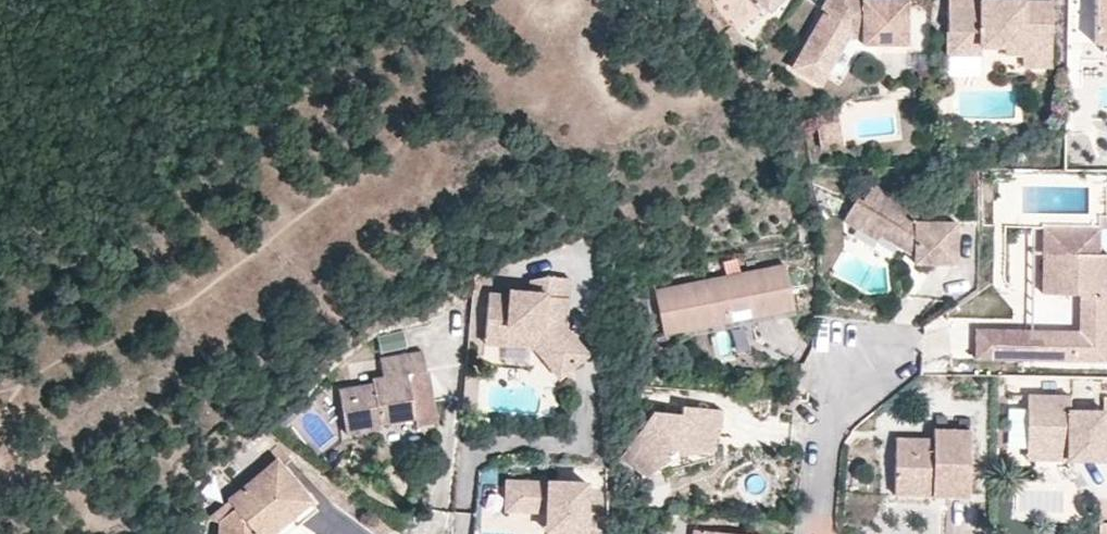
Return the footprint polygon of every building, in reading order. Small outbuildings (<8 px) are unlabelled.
[(851,38),(853,35),(862,35),(862,42),(906,43),(907,0),(824,0),(820,7),(824,10),(800,52),(828,69),(838,51),(837,45),(843,34),(846,36),(851,38)] [(1050,1),(1014,0),(946,0),(945,53),(979,54),(979,45),(1002,46),(1003,54),(1020,54),(1019,66),(1049,67),(1050,1)] [(1094,43),(1100,43),(1100,52),(1106,52),(1106,0),(1095,0),(1094,43)] [(837,45),(838,51),(846,36),(843,34),(837,45)] [(820,83),(828,69),(800,52),(792,67),(820,83)] [(916,221),(916,211),(872,185),(863,201),(860,199),(846,222),(863,232),(871,219),(898,235),(893,243),(900,247),(904,246),(904,243),(914,243),(914,252),(914,255),(914,262),(935,262),(935,257),(955,257),(956,222),(926,221),(916,221)] [(863,232),(879,241),(882,236),(893,243),(898,235),(871,219),(863,232)] [(1041,226),(1041,252),(1096,253),(1096,227),(1041,226)] [(904,246),(900,247),(914,255),(914,252),(914,243),(904,243),(904,246)] [(1027,359),(1104,361),(1106,253),(1096,253),(1041,252),(1040,293),(1081,294),(1080,331),(1027,330),(1027,359)] [(713,323),(794,306),(787,265),(656,292),(665,333),(677,330),(676,325),(712,317),(713,323)] [(572,273),(549,271),(532,277),(531,289),(512,287),(512,292),(491,291),(487,333),(507,335),(506,341),(529,343),(529,341),(539,335),(565,369),(585,354),(585,345),(565,319),(560,312),(560,304),(566,304),(569,304),(572,273)] [(676,325),(677,330),(713,323),(712,317),(676,325)] [(1027,359),(1027,330),(973,329),(972,358),(1027,359)] [(565,369),(539,335),(529,341),(529,343),(535,344),(538,344),(560,373),(565,369)] [(431,413),(425,374),(422,353),(379,360),(382,378),(371,380),(372,384),(339,389),(346,435),(379,429),(379,425),(413,420),(417,448),(435,445),(432,422),(428,423),(426,413),(431,413)] [(1069,395),(1026,395),(1025,447),(1050,448),(1053,453),(1066,454),(1066,459),(1103,460),(1104,411),(1069,410),(1069,395)] [(721,428),(722,409),(682,406),(681,414),(652,412),(619,457),(643,474),(658,453),(663,456),(664,457),(666,457),(667,457),(669,458),(670,458),(671,457),(672,457),(673,457),(674,457),(675,456),(676,455),(678,454),(678,453),(679,452),(680,451),(680,449),(680,448),(711,451),(715,451),(717,428),(721,428)] [(1007,407),(1008,451),(1024,451),(1024,407),(1007,407)] [(892,495),(968,496),(968,430),(932,429),(931,440),(931,452),(893,451),(892,495)] [(894,439),(893,451),(931,452),(931,440),(894,439)] [(1050,448),(1025,447),(1025,459),(1066,459),(1066,454),(1053,453),(1050,448)] [(674,457),(711,451),(680,448),(680,449),(680,451),(679,452),(678,453),(678,454),(676,455),(675,456),(674,457)] [(658,453),(643,474),(647,477),(670,458),(669,458),(667,457),(666,457),(664,457),(663,456),(658,453)] [(279,459),(229,500),(237,509),(222,521),(221,533),(263,533),(259,530),(288,506),(294,513),(312,498),(279,459)] [(587,483),(506,480),(505,511),(534,513),(547,513),(556,521),(555,532),(555,533),(585,533),(587,483)] [(312,498),(294,513),(302,522),(320,508),(312,498)] [(294,513),(288,506),(259,530),(263,533),(269,533),(294,513)] [(556,521),(547,513),(546,531),(555,532),(556,521)]
